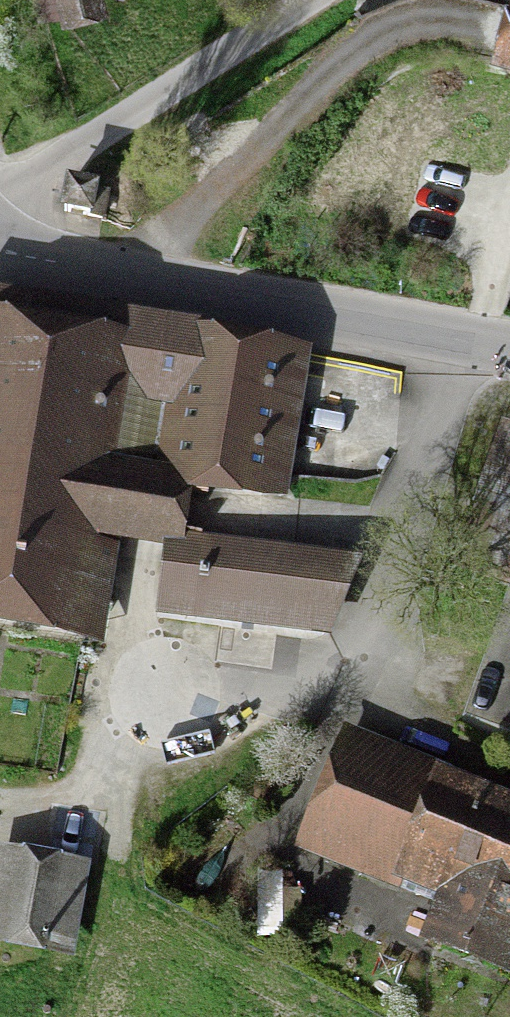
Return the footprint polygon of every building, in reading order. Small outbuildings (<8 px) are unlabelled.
[(0,301),(0,608),(76,621),(94,526),(180,540),(193,492),(178,490),(204,339),(0,301)] [(286,352),(204,339),(178,490),(193,492),(260,503),(286,352)] [(509,569),(509,438),(507,437),(465,553),(509,569)] [(348,561),(180,540),(172,603),(340,624),(348,561)] [(368,758),(337,838),(509,904),(509,812),(368,758)] [(12,863),(0,913),(0,928),(51,940),(66,876),(12,863)]
